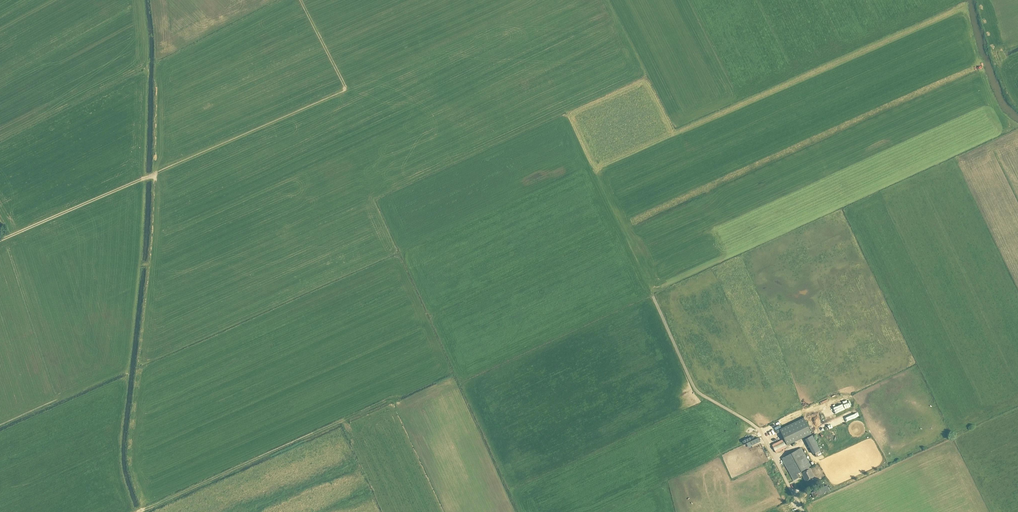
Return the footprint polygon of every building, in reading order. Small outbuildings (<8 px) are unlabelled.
[(811,434),(804,417),(779,429),(787,445),(811,434)] [(805,439),(813,454),(821,450),(812,435),(805,439)] [(811,466),(801,447),(781,458),(793,480),(802,475),(805,481),(814,476),(809,467),(811,466)] [(812,492),(815,497),(829,489),(827,484),(812,492)]
